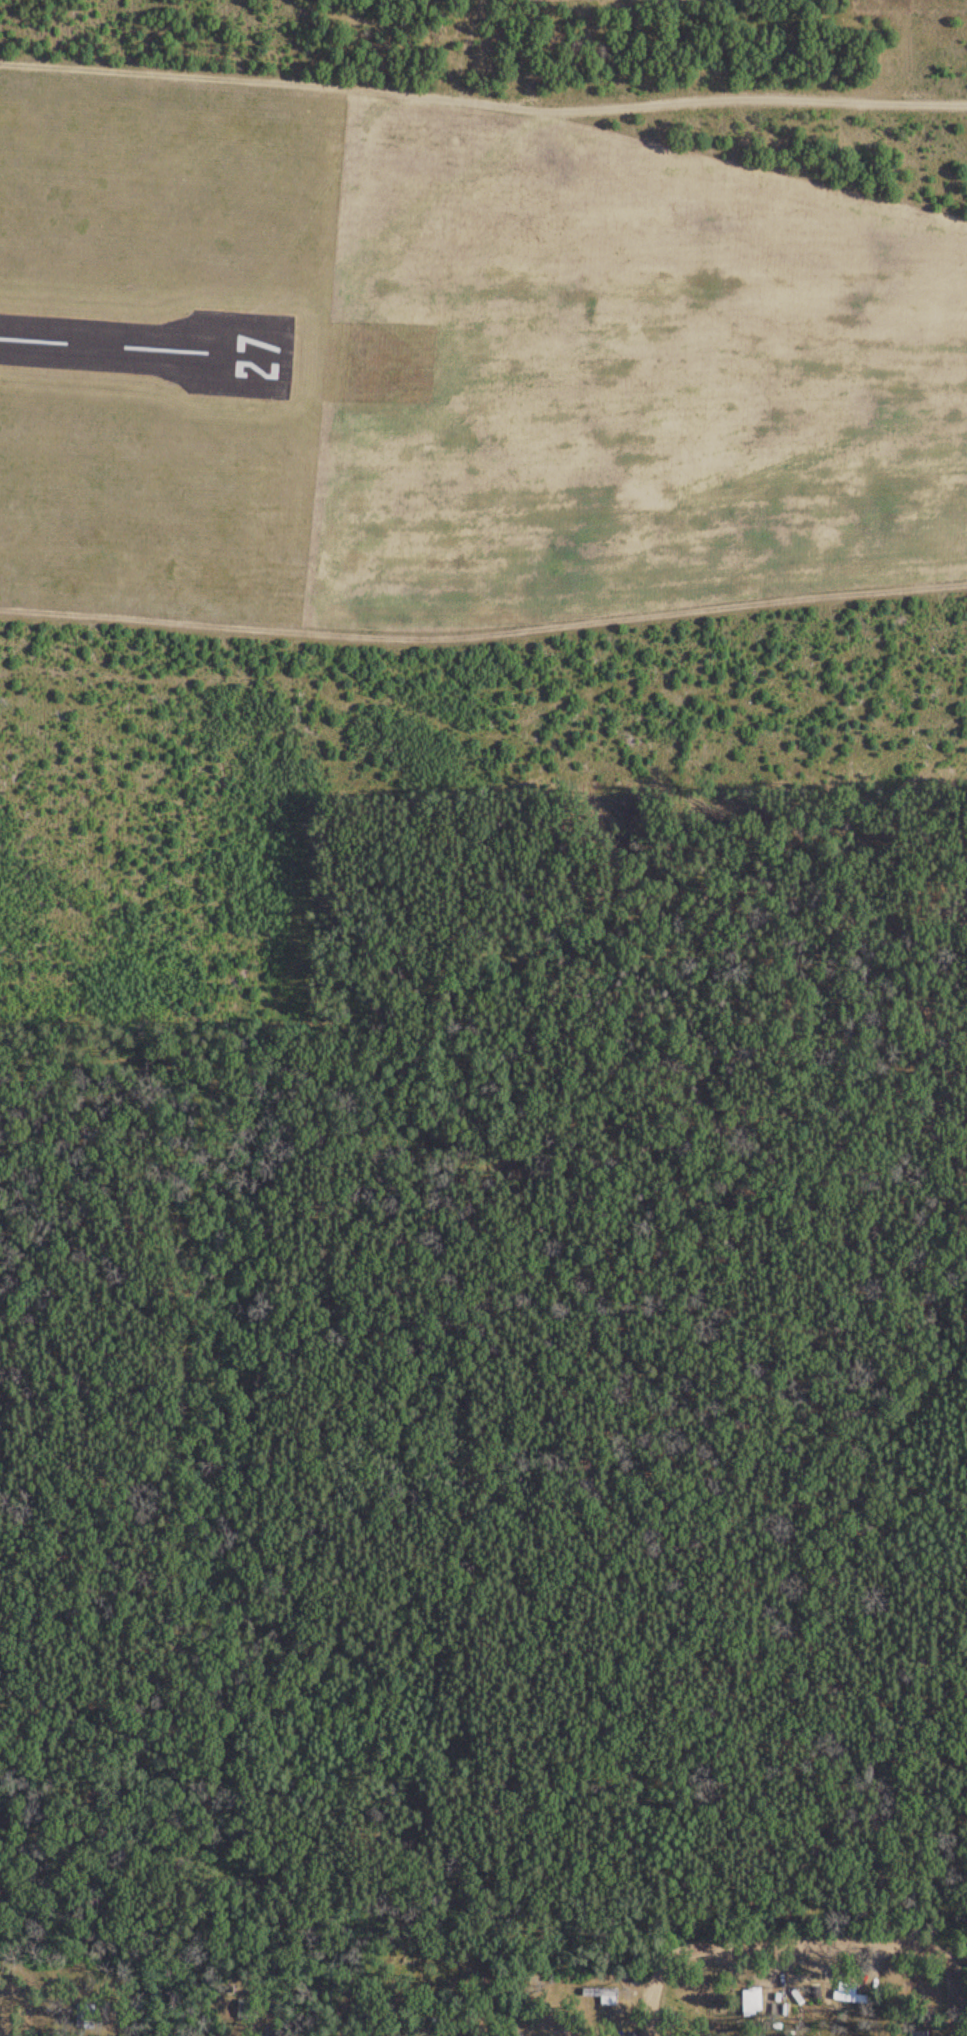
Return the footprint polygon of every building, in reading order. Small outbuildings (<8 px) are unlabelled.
[(761,1989),(742,1989),(742,2016),(761,2016),(761,1989)]
